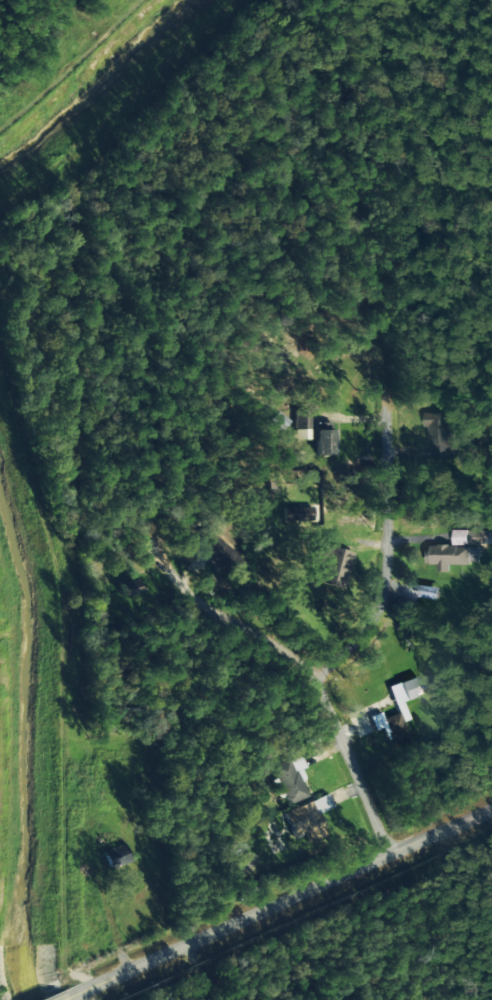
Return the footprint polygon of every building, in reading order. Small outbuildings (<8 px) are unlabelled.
[(311,431),(312,454),(335,453),(334,430),(311,431)] [(283,509),(284,522),(312,521),(311,508),(283,509)] [(483,531),(452,531),(452,546),(426,546),(426,565),(437,565),(437,572),(449,572),(449,564),(477,564),(477,547),(483,547),(483,531)] [(228,576),(243,560),(215,535),(201,551),(228,576)] [(311,582),(343,589),(351,553),(320,545),(311,582)] [(119,584),(122,597),(138,594),(135,580),(119,584)] [(438,599),(438,588),(418,587),(417,598),(438,599)] [(388,687),(397,714),(382,719),(380,713),(369,717),(374,731),(384,728),(390,747),(408,741),(401,720),(407,718),(401,702),(421,695),(415,677),(388,687)] [(271,767),(286,806),(308,797),(302,782),(306,780),(302,770),(306,768),(301,755),(271,767)] [(293,838),(310,831),(312,836),(324,831),(317,814),(332,808),(327,795),(283,813),(293,838)] [(130,862),(124,845),(102,853),(109,870),(130,862)]
